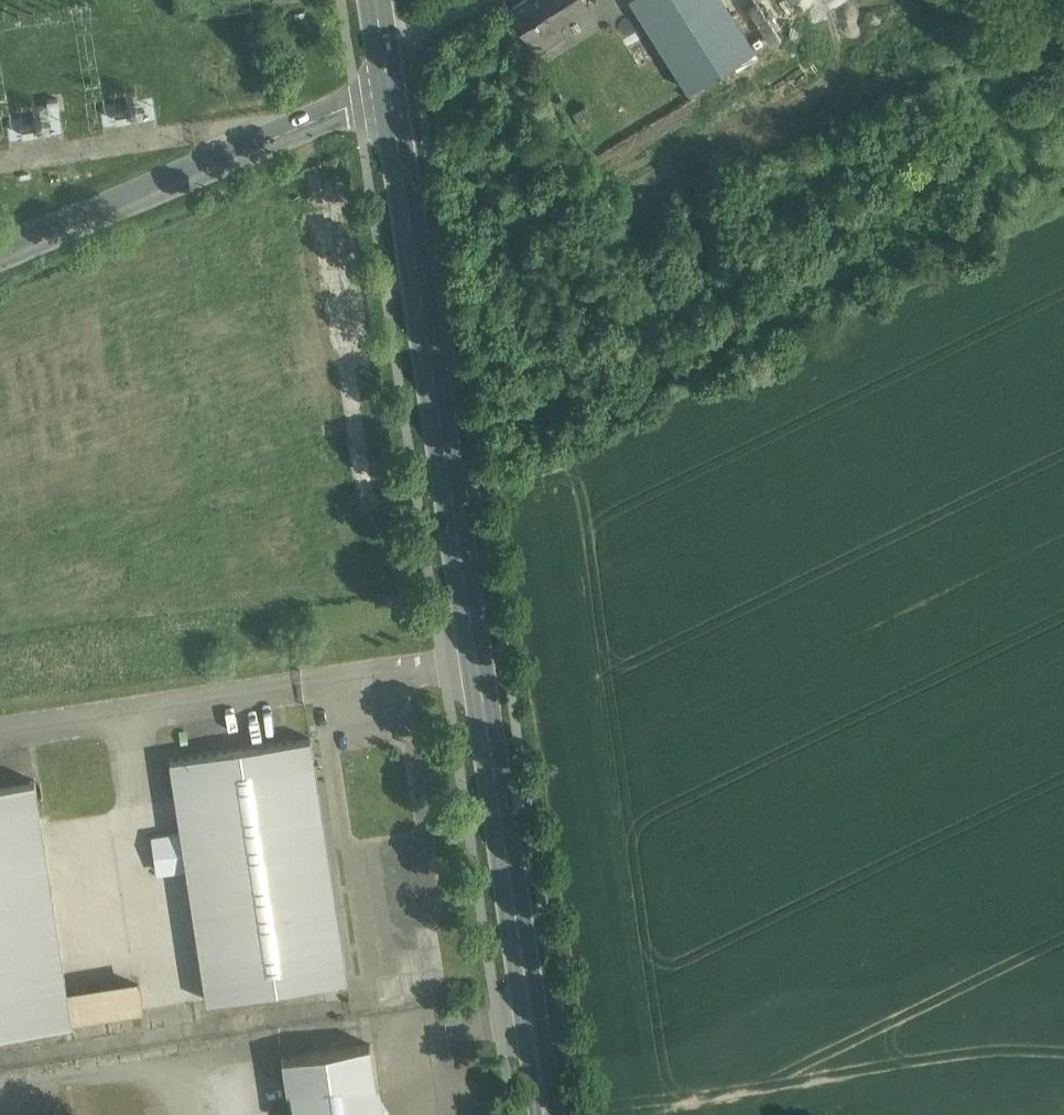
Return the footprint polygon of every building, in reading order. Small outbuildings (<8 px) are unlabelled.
[(225,11),(251,7),(250,0),(223,0),(225,11)] [(511,7),(530,37),(557,20),(584,4),(582,0),(522,0),(511,7)] [(689,88),(754,47),(725,0),(633,0),(689,88)] [(557,20),(530,37),(538,50),(565,33),(557,20)] [(310,737),(170,758),(207,999),(347,978),(310,737)] [(0,784),(0,1031),(72,1020),(71,1019),(142,1008),(139,984),(68,995),(35,779),(0,784)] [(283,1056),(292,1114),(382,1114),(370,1042),(283,1056)]
